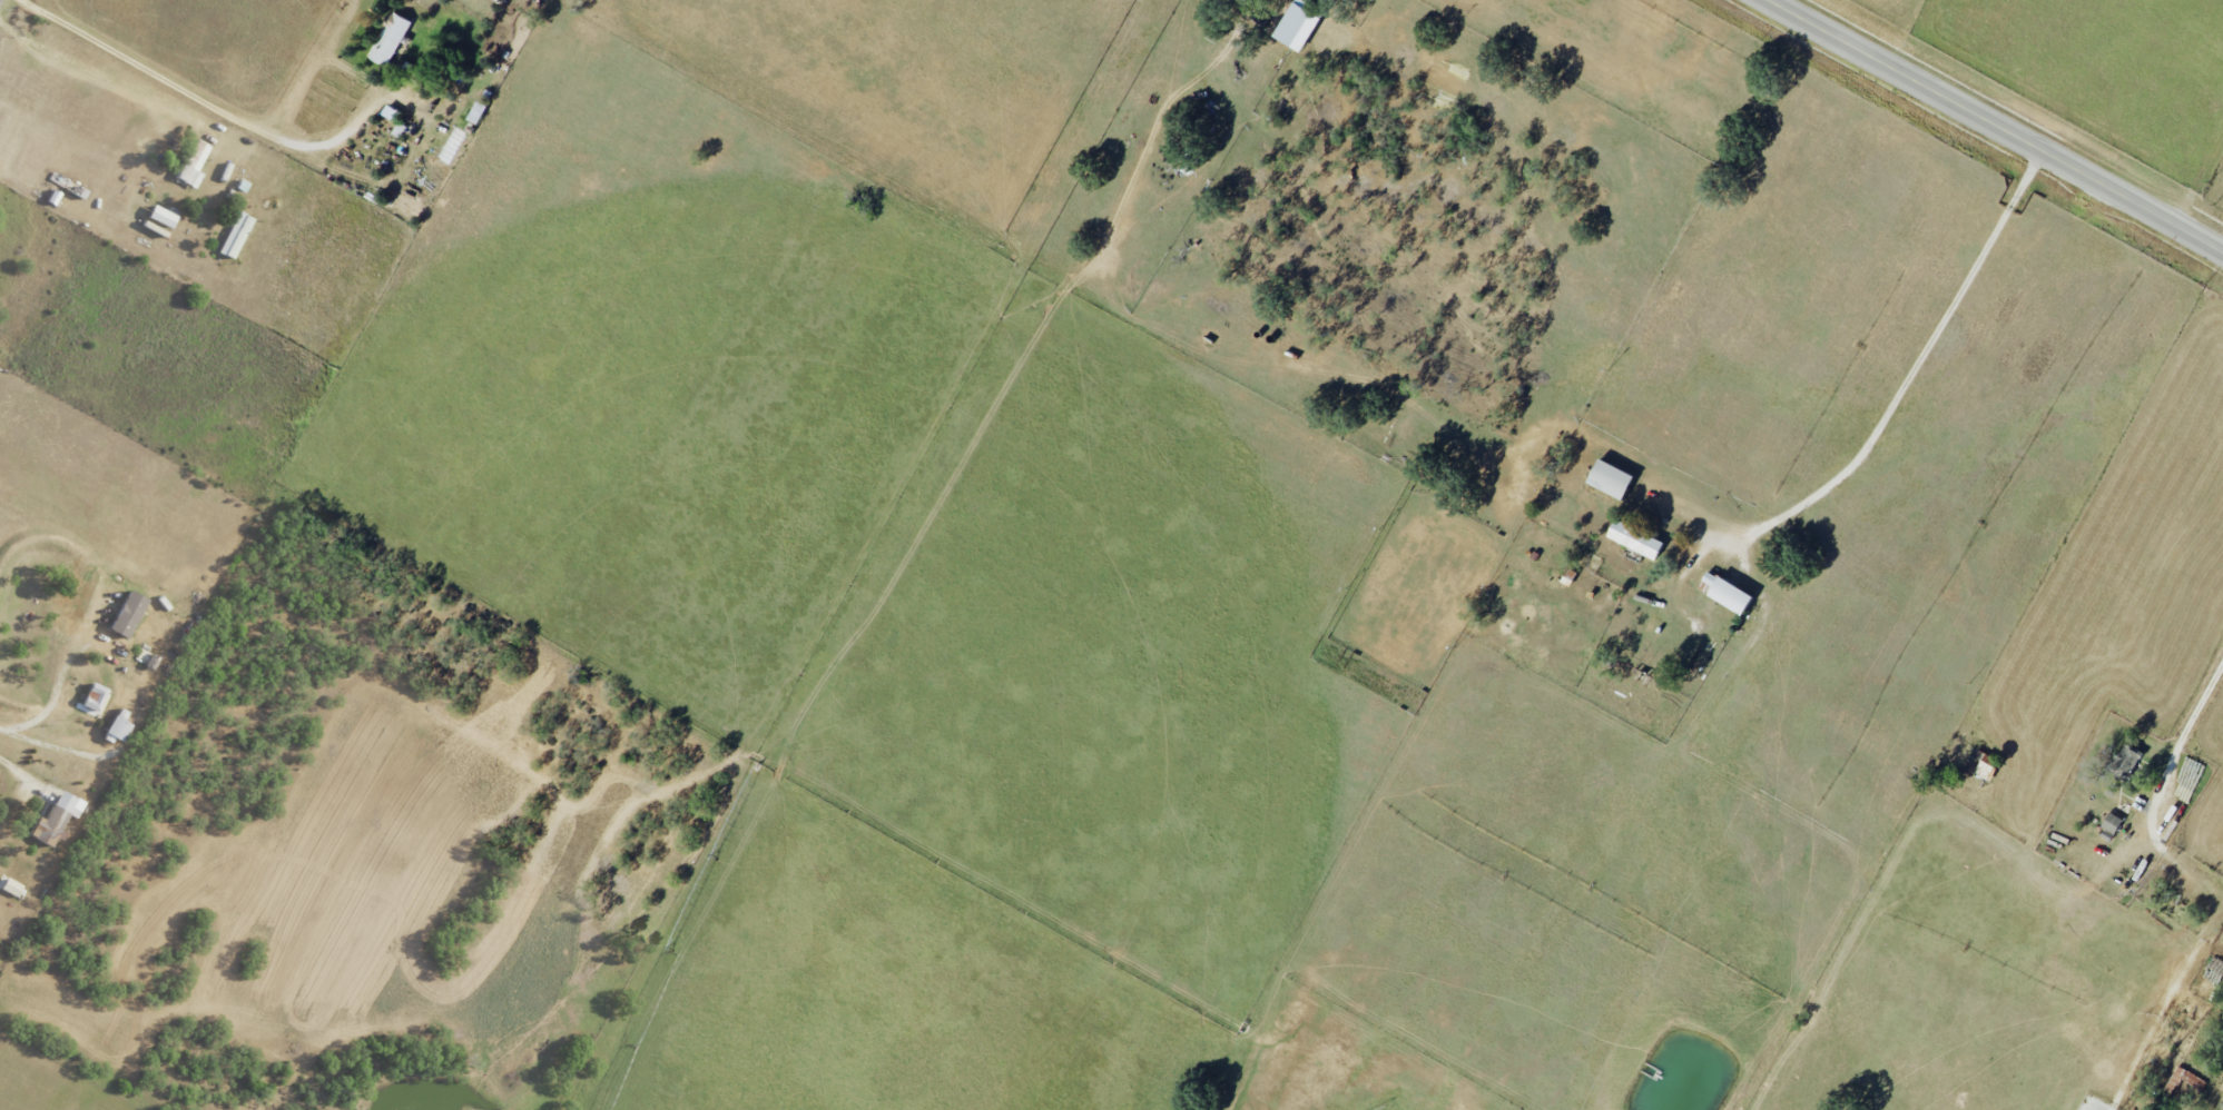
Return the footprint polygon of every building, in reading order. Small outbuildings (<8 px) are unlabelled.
[(1298,53),(1323,11),(1304,0),(1293,0),(1271,37),(1298,53)] [(412,23),(392,11),(366,57),(385,68),(412,23)] [(174,179),(194,189),(201,174),(196,171),(208,146),(193,139),(174,179)] [(168,229),(174,216),(150,205),(143,218),(168,229)] [(218,255),(232,261),(249,217),(235,212),(218,255)] [(1585,483),(1621,500),(1633,476),(1597,459),(1585,483)] [(1663,543),(1614,518),(1605,536),(1654,561),(1663,543)] [(1741,616),(1752,597),(1706,571),(1700,581),(1710,586),(1705,596),(1741,616)] [(144,599),(125,590),(106,630),(125,639),(144,599)] [(78,705),(95,713),(106,690),(89,682),(78,705)] [(117,742),(127,725),(111,715),(101,732),(117,742)] [(2128,778),(2142,755),(2123,743),(2109,767),(2128,778)] [(43,820),(36,817),(28,835),(40,841),(44,833),(57,838),(68,815),(76,819),(84,802),(57,790),(43,820)] [(2122,820),(2108,812),(2099,826),(2113,834),(2122,820)] [(2,877),(0,881),(0,891),(15,898),(21,886),(2,877)] [(2207,1082),(2176,1066),(2163,1092),(2172,1097),(2181,1081),(2201,1092),(2207,1082)]
